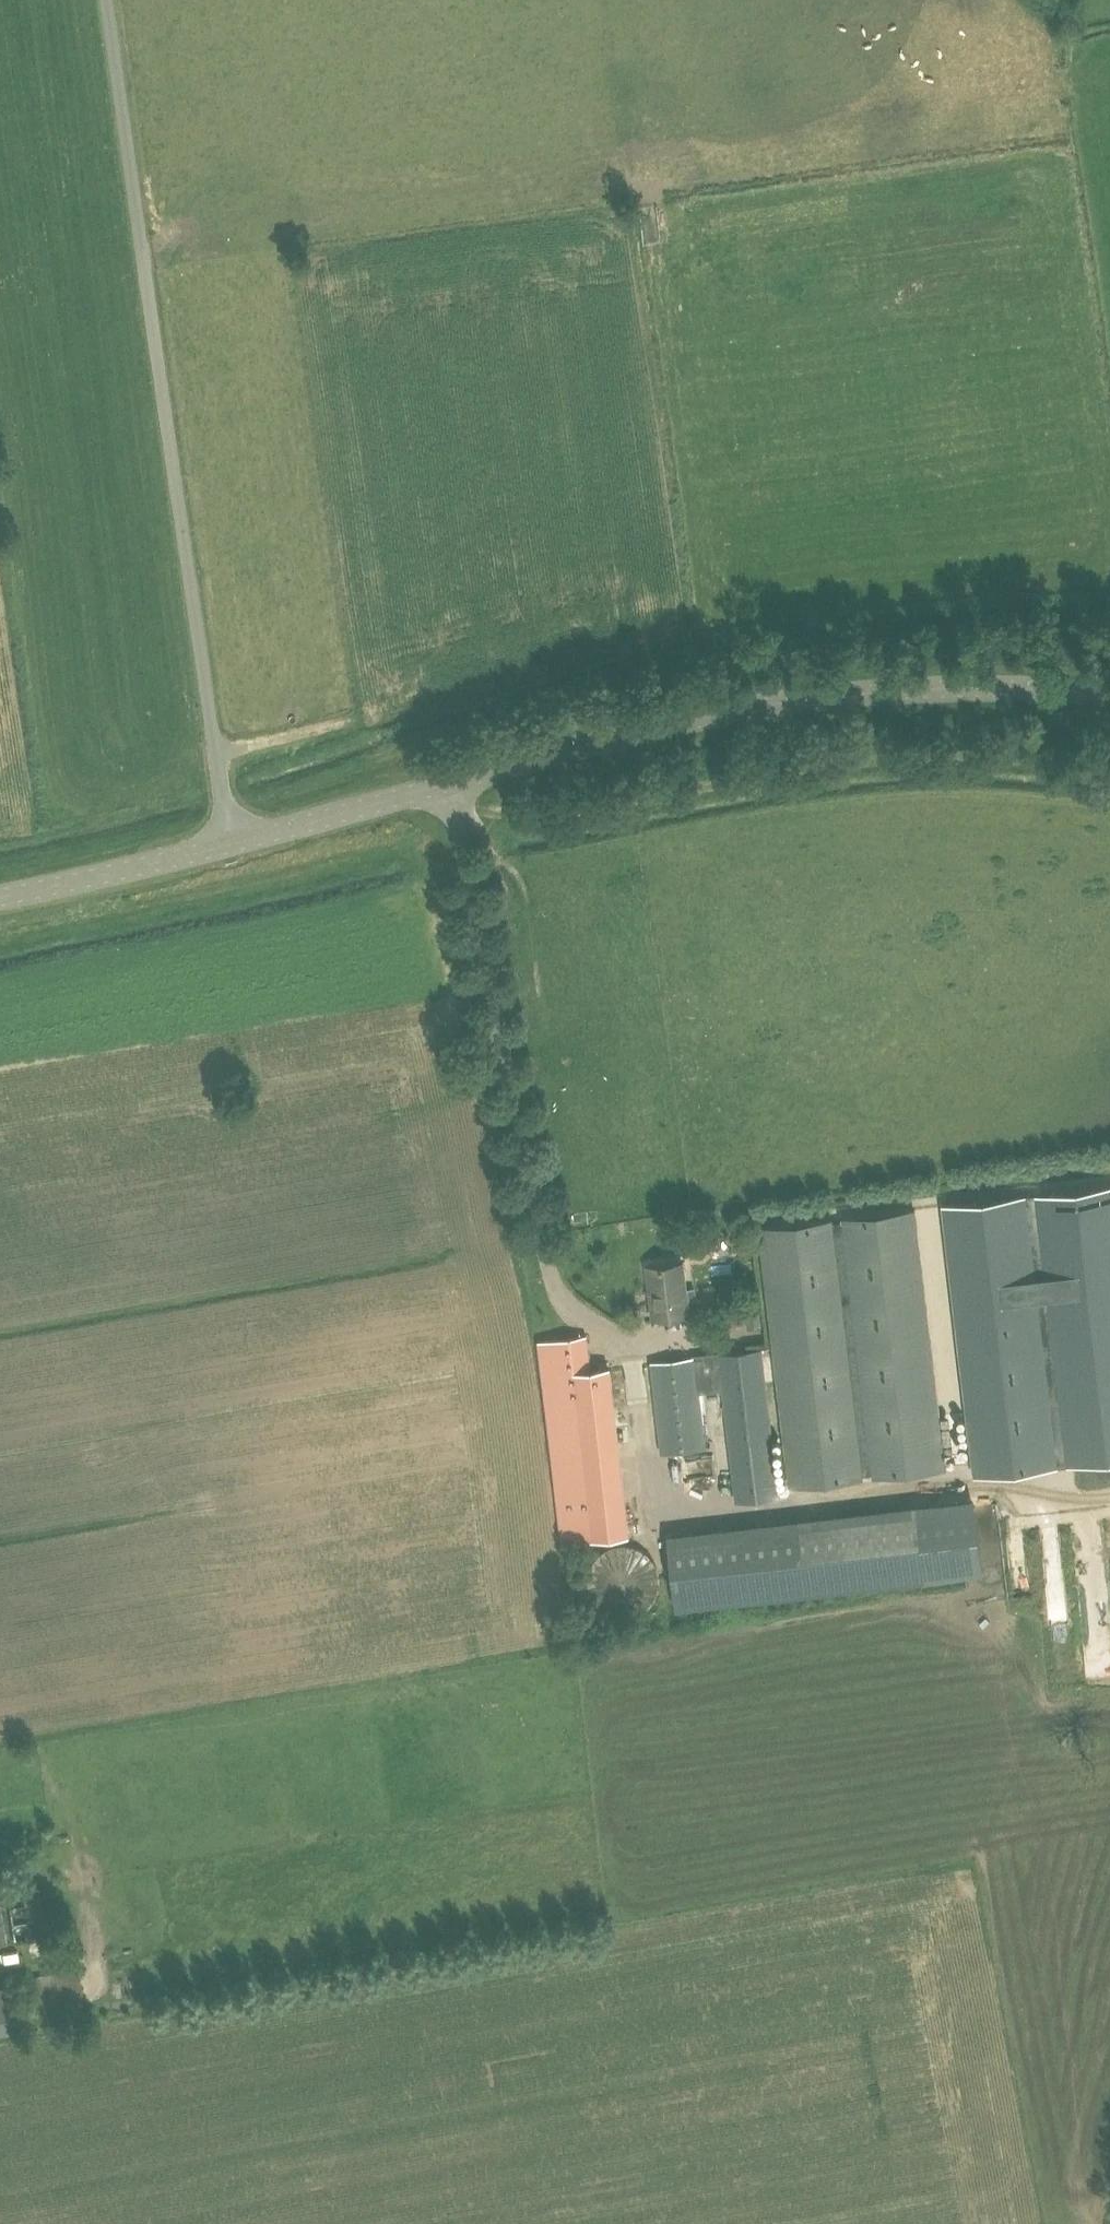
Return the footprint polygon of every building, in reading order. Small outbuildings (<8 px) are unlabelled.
[(944,1206),(975,1474),(1109,1458),(1109,1187),(944,1206)] [(791,1486),(946,1468),(916,1209),(761,1227),(791,1486)] [(645,1264),(651,1319),(691,1315),(684,1260),(645,1264)] [(586,1334),(539,1340),(563,1542),(630,1534),(611,1366),(591,1368),(586,1334)] [(762,1347),(718,1353),(718,1354),(722,1389),(735,1501),(779,1496),(762,1347)] [(695,1357),(698,1391),(722,1389),(718,1354),(695,1357)] [(695,1357),(651,1362),(662,1451),(704,1446),(698,1391),(695,1357)] [(975,1498),(668,1537),(677,1613),(984,1573),(975,1498)] [(16,2029),(11,1984),(0,1985),(0,2031),(16,2029)]
